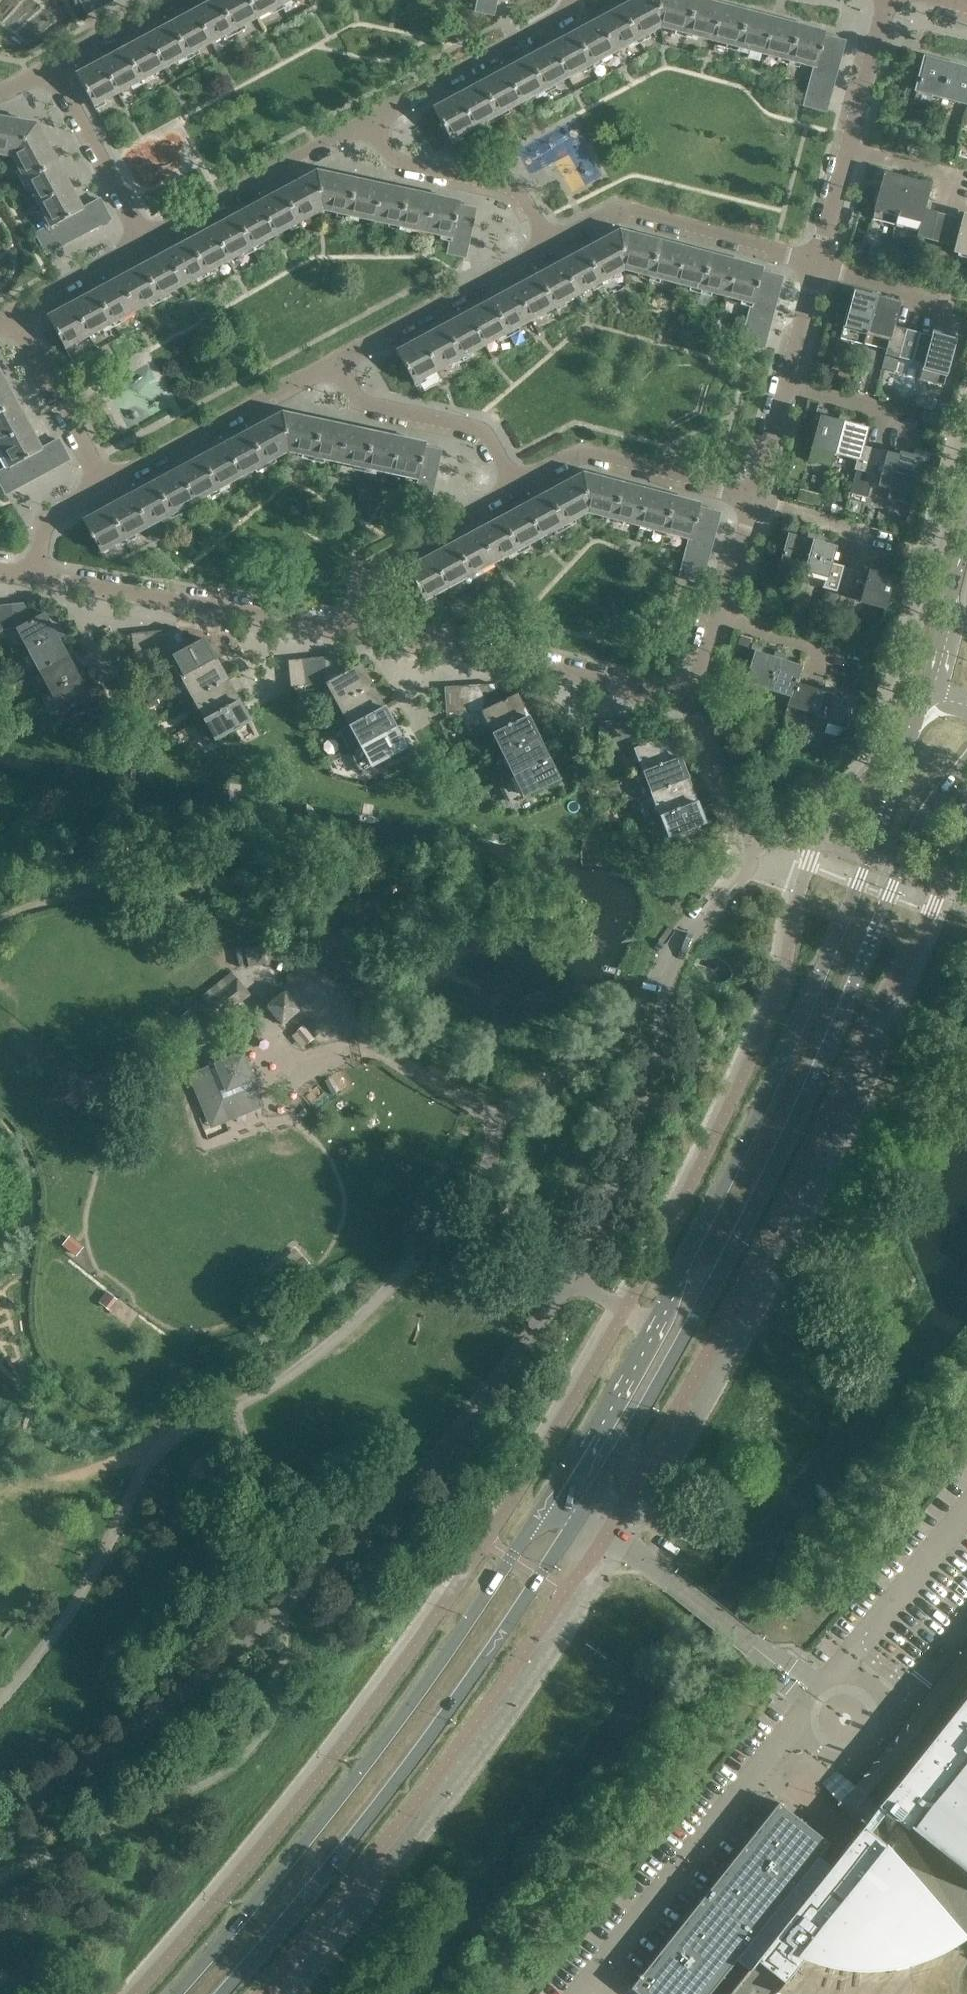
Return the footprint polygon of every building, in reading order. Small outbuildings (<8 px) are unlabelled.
[(104,0),(81,0),(88,13),(106,3),(104,0)] [(217,0),(213,0),(193,11),(210,43),(234,30),(217,0)] [(247,0),(217,0),(234,30),(257,17),(247,0)] [(277,0),(247,0),(257,17),(280,5),(277,0)] [(496,0),(478,0),(476,11),(493,14),(496,0)] [(658,0),(634,0),(620,7),(638,39),(661,26),(658,0)] [(700,0),(658,0),(661,26),(691,34),(700,0)] [(726,5),(705,0),(700,0),(691,34),(717,41),(726,5)] [(743,47),(752,12),(726,5),(717,41),(743,47)] [(638,39),(620,7),(597,20),(614,52),(638,39)] [(210,43),(193,11),(170,23),(187,55),(210,43)] [(769,54),(778,19),(752,12),(743,47),(769,54)] [(795,61),(804,25),(778,19),(769,54),(795,61)] [(614,52),(597,20),(574,32),(591,64),(614,52)] [(187,55),(170,23),(147,36),(164,68),(187,55)] [(818,59),(824,34),(825,31),(804,25),(795,61),(815,66),(816,66),(818,59)] [(591,64),(574,32),(550,45),(568,77),(591,64)] [(839,65),(846,40),(824,34),(818,59),(839,65)] [(164,68),(147,36),(123,48),(141,80),(164,68)] [(568,77),(550,45),(527,57),(544,89),(568,77)] [(141,80),(123,48),(100,61),(117,93),(141,80)] [(544,89),(527,57),(504,70),(521,102),(544,89)] [(940,107),(943,96),(951,65),(925,58),(922,68),(918,67),(915,81),(918,82),(914,100),(940,107)] [(832,87),(839,65),(818,59),(816,66),(815,66),(810,82),(832,87)] [(117,93),(100,61),(76,74),(93,106),(117,93)] [(951,65),(943,96),(966,103),(966,70),(951,65)] [(521,102),(504,70),(480,83),(498,115),(521,102)] [(826,111),(832,87),(810,82),(804,105),(826,111)] [(498,115),(480,83),(433,108),(451,140),(498,115)] [(36,123),(0,117),(0,154),(13,156),(36,123)] [(57,162),(36,123),(13,156),(25,179),(57,162)] [(70,186),(57,162),(25,179),(38,203),(70,186)] [(322,209),(317,171),(281,190),(298,222),(322,209)] [(348,215),(356,179),(317,171),(322,209),(348,215)] [(895,224),(907,180),(884,174),(874,209),(875,209),(872,218),(895,224)] [(374,221),(382,185),(356,179),(348,215),(374,221)] [(937,213),(924,209),(930,186),(907,180),(895,224),(918,231),(916,236),(930,240),(937,213)] [(400,226),(408,191),(382,185),(374,221),(400,226)] [(82,209),(70,186),(38,203),(50,226),(51,227),(55,225),(79,212),(83,210),(82,209)] [(298,222),(281,190),(258,203),(275,235),(298,222)] [(426,232),(434,196),(408,191),(400,226),(426,232)] [(454,230),(459,206),(460,202),(434,196),(426,232),(451,237),(452,238),(454,230)] [(110,219),(100,199),(82,209),(83,210),(79,212),(89,230),(110,219)] [(275,235),(258,203),(234,215),(252,247),(275,235)] [(470,233),(475,209),(459,206),(454,230),(470,233)] [(89,230),(79,212),(55,225),(65,243),(89,230)] [(943,243),(950,216),(937,213),(930,240),(943,243)] [(252,247),(234,215),(211,228),(229,260),(252,247)] [(955,247),(962,219),(950,216),(943,243),(955,246),(955,247)] [(963,216),(962,219),(955,247),(955,246),(954,250),(966,254),(966,216),(963,216)] [(65,243),(55,225),(51,227),(50,226),(36,233),(47,253),(65,243)] [(229,260),(211,228),(188,240),(205,272),(229,260)] [(465,256),(470,233),(454,230),(452,238),(451,237),(448,253),(465,256)] [(624,269),(620,230),(584,250),(601,282),(624,269)] [(650,276),(659,241),(620,230),(624,269),(650,276)] [(205,272),(188,240),(165,253),(182,285),(205,272)] [(676,282),(685,247),(659,241),(650,276),(676,282)] [(701,289),(711,254),(685,247),(676,282),(701,289)] [(601,282),(584,250),(560,262),(577,294),(601,282)] [(182,285),(165,253),(141,266),(159,297),(182,285)] [(727,296),(736,261),(711,254),(701,289),(727,296)] [(756,295),(762,272),(763,268),(736,261),(727,296),(752,303),(753,303),(756,295)] [(577,294),(560,262),(537,275),(554,307),(577,294)] [(159,297),(141,266),(118,278),(135,310),(159,297)] [(776,300),(782,277),(762,272),(756,295),(776,300)] [(554,307),(537,275),(514,287),(531,319),(554,307)] [(135,310),(118,278),(95,291),(112,323),(135,310)] [(531,319),(514,287),(490,300),(508,332),(531,319)] [(112,323),(95,291),(72,303),(89,335),(112,323)] [(867,333),(876,298),(852,292),(843,326),(867,333)] [(770,323),(776,300),(756,295),(753,303),(752,303),(748,317),(770,323)] [(899,358),(906,331),(893,327),(899,304),(876,298),(867,333),(889,339),(882,366),(896,370),(899,358)] [(508,332),(490,300),(467,313),(484,345),(508,332)] [(89,335),(72,303),(48,316),(65,348),(89,335)] [(484,345),(467,313),(444,325),(461,357),(484,345)] [(764,347),(770,323),(748,317),(742,341),(764,347)] [(461,357),(444,325),(420,338),(438,370),(461,357)] [(912,361),(919,334),(906,331),(899,358),(912,361)] [(944,385),(956,340),(932,333),(931,337),(919,334),(912,361),(923,364),(920,379),(944,385)] [(438,370),(420,338),(396,351),(414,382),(438,370)] [(0,372),(0,411),(17,403),(0,372)] [(17,403),(0,411),(0,441),(29,426),(17,403)] [(843,423),(838,421),(825,418),(827,411),(817,409),(815,416),(819,417),(811,447),(835,453),(843,423)] [(288,451),(282,412),(246,432),(264,463),(287,451),(288,451)] [(314,456),(321,421),(282,412),(288,451),(314,456)] [(862,445),(866,429),(848,424),(850,417),(840,415),(838,421),(843,423),(835,453),(857,459),(854,469),(868,473),(874,449),(862,445)] [(339,462),(347,426),(321,421),(314,456),(339,462)] [(29,426),(0,441),(0,449),(9,466),(10,467),(14,465),(38,452),(42,450),(41,449),(29,426)] [(365,468),(373,432),(347,426),(339,462),(365,468)] [(264,463),(246,432),(223,444),(240,476),(264,463)] [(391,473),(399,438),(373,432),(365,468),(391,473)] [(419,471),(425,447),(425,443),(399,438),(391,473),(416,479),(418,479),(419,471)] [(69,459),(59,439),(41,449),(42,450),(38,452),(48,471),(69,459)] [(240,476),(223,444),(200,457),(217,489),(240,476)] [(435,474),(440,450),(425,447),(419,471),(435,474)] [(880,476),(887,452),(874,449),(868,473),(880,476)] [(915,494),(924,460),(928,461),(930,453),(920,450),(914,455),(900,452),(899,455),(887,452),(880,476),(893,479),(891,488),(915,494)] [(48,471),(38,452),(14,465),(24,483),(48,471)] [(217,489),(200,457),(177,469),(194,501),(217,489)] [(14,465),(10,467),(9,466),(0,471),(0,482),(6,493),(24,483),(14,465)] [(194,501),(177,469),(153,482),(171,514),(194,501)] [(430,498),(435,474),(419,471),(418,479),(416,479),(413,494),(430,498)] [(588,512),(583,473),(547,492),(564,524),(588,512)] [(613,518),(623,483),(583,473),(588,512),(613,518)] [(171,514),(153,482),(130,494),(147,526),(171,514)] [(639,525),(648,490),(623,483),(613,518),(639,525)] [(819,506),(822,495),(799,489),(796,500),(819,506)] [(665,532),(674,497),(648,490),(639,525),(665,532)] [(564,524),(547,492),(524,505),(541,537),(564,524)] [(147,526),(130,494),(107,507),(124,539),(147,526)] [(693,531),(699,507),(700,504),(674,497),(665,532),(690,538),(691,539),(693,531)] [(541,537),(524,505),(500,517),(518,549),(541,537)] [(124,539),(107,507),(83,520),(91,534),(90,535),(92,538),(93,538),(100,552),(124,539)] [(713,536),(720,513),(699,507),(693,531),(713,536)] [(518,549),(500,517),(477,530),(494,562),(518,549)] [(803,571),(812,541),(807,539),(794,536),(796,529),(786,527),(784,534),(788,535),(780,564),(803,571)] [(494,562),(477,530),(454,543),(471,575),(494,562)] [(707,559),(713,536),(693,531),(691,539),(690,538),(686,553),(707,559)] [(830,564),(835,547),(817,542),(819,536),(809,533),(807,539),(812,541),(803,571),(825,577),(827,577),(830,564)] [(471,575),(454,543),(430,555),(448,587),(471,575)] [(701,582),(707,559),(686,553),(679,577),(701,582)] [(448,587),(430,555),(406,568),(424,600),(448,587)] [(836,591),(843,567),(830,564),(827,577),(825,577),(822,587),(836,591)] [(849,595),(855,570),(843,567),(836,591),(849,595)] [(884,608),(892,579),(896,580),(898,572),(888,569),(887,576),(868,571),(868,574),(861,598),(860,601),(884,608)] [(861,598),(868,574),(855,570),(849,595),(861,598)] [(33,620),(24,602),(11,604),(14,628),(16,628),(33,620)] [(11,604),(0,605),(0,608),(2,630),(14,628),(11,604)] [(65,635),(60,626),(54,629),(45,613),(33,620),(16,628),(28,650),(56,634),(58,639),(65,635)] [(189,645),(180,629),(168,630),(170,656),(172,656),(189,645)] [(170,656),(168,630),(156,631),(159,657),(170,656)] [(159,657),(156,631),(144,632),(147,658),(159,657)] [(147,658),(144,632),(132,633),(134,660),(147,658)] [(76,656),(71,647),(65,650),(58,639),(56,634),(28,650),(39,671),(67,655),(70,660),(76,656)] [(215,659),(203,638),(189,645),(172,656),(183,676),(215,659)] [(769,689),(778,659),(773,657),(761,653),(763,647),(753,644),(750,651),(755,653),(741,694),(769,689)] [(792,696),(796,683),(801,666),(783,661),(785,654),(775,651),(773,657),(778,659),(769,689),(790,695),(792,696)] [(87,677),(82,668),(76,671),(70,660),(67,655),(39,671),(50,692),(79,676),(81,680),(87,677)] [(346,672),(337,655),(324,657),(327,683),(328,683),(346,672)] [(327,683),(324,657),(312,658),(315,684),(327,683)] [(315,684),(312,658),(300,659),(303,685),(315,684)] [(226,681),(215,659),(183,676),(194,698),(226,681)] [(303,685),(300,659),(288,660),(291,686),(303,685)] [(371,686),(359,665),(346,672),(328,683),(339,703),(371,686)] [(91,702),(106,694),(101,685),(87,692),(81,680),(79,676),(50,692),(62,713),(89,698),(91,702)] [(237,701),(226,681),(194,698),(206,718),(237,701)] [(801,710),(808,687),(796,683),(792,696),(790,695),(787,706),(801,710)] [(482,711),(481,684),(469,685),(470,712),(482,711)] [(502,701),(493,684),(481,684),(482,711),(483,711),(502,701)] [(470,712),(469,685),(457,686),(458,712),(470,712)] [(382,707),(371,686),(339,703),(351,724),(382,707)] [(458,712),(457,686),(444,687),(446,713),(458,712)] [(813,714),(820,691),(808,687),(801,710),(813,714)] [(848,728),(857,700),(861,701),(863,693),(853,690),(851,697),(834,691),(833,694),(820,691),(813,714),(825,718),(824,721),(848,728)] [(526,716),(515,694),(502,701),(483,711),(494,732),(526,716)] [(249,722),(237,701),(206,718),(217,739),(249,722)] [(394,728),(382,707),(351,724),(362,745),(394,728)] [(537,738),(526,716),(494,732),(504,753),(537,738)] [(611,748),(612,721),(599,721),(598,747),(611,748)] [(623,748),(623,722),(612,721),(611,748),(623,748)] [(635,748),(635,722),(623,722),(623,748),(635,748)] [(655,740),(648,722),(635,722),(635,748),(636,748),(655,740)] [(405,749),(394,728),(362,745),(373,766),(405,749)] [(678,757),(669,734),(655,740),(636,748),(644,770),(678,757)] [(547,759),(537,738),(504,753),(515,775),(547,759)] [(687,780),(678,757),(644,770),(653,793),(687,780)] [(558,780),(547,759),(515,775),(525,796),(558,780)] [(695,802),(687,780),(653,793),(661,815),(695,802)] [(704,824),(695,802),(661,815),(670,837),(704,824)] [(262,947),(244,949),(248,967),(265,964),(262,947)] [(244,948),(234,949),(239,967),(247,965),(244,948)] [(245,998),(250,994),(237,979),(205,1004),(218,1020),(245,998)] [(301,1010),(286,991),(267,1006),(282,1025),(301,1010)] [(297,1031),(306,1044),(313,1038),(303,1026),(297,1031)] [(261,1098),(242,1052),(235,1055),(232,1057),(190,1074),(191,1076),(200,1100),(204,1098),(213,1122),(225,1117),(224,1113),(261,1098)] [(69,1236),(62,1245),(75,1257),(83,1247),(69,1236)] [(107,1292),(99,1303),(109,1311),(117,1300),(107,1292)] [(831,1865),(824,1860),(819,1856),(830,1842),(779,1801),(631,1987),(640,1993),(709,1993),(736,1960),(748,1969),(729,1993),(775,1993),(809,1951),(815,1953),(821,1955),(831,1957),(837,1959),(843,1960),(853,1961),(859,1962),(866,1962),(872,1962),(882,1962),(888,1961),(895,1960),(896,1970),(910,1968),(908,1958),(915,1956),(924,1954),(931,1951),(937,1949),(943,1946),(949,1943),(958,1939),(963,1935),(966,1939),(966,1695),(831,1865)]
